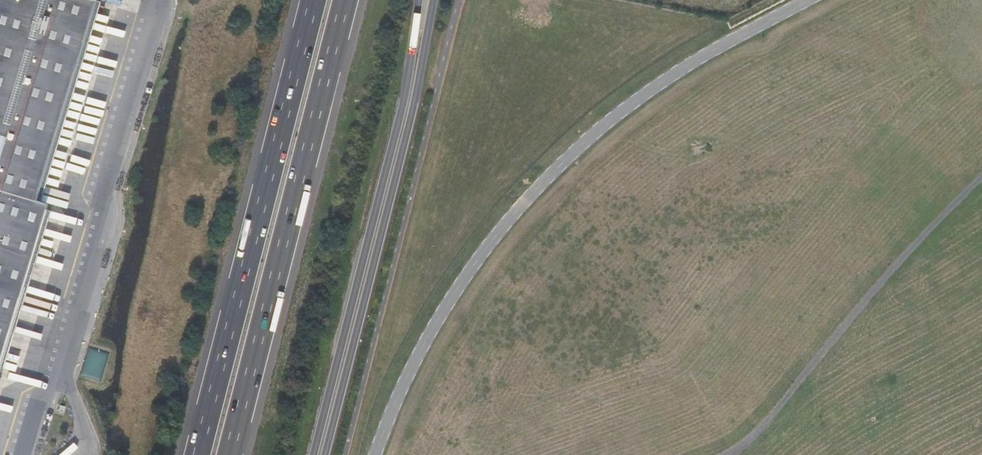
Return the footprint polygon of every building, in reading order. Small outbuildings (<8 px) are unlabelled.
[(44,204),(32,200),(92,0),(91,0),(0,0),(0,349),(44,204)] [(90,347),(82,372),(100,378),(109,353),(90,347)]
